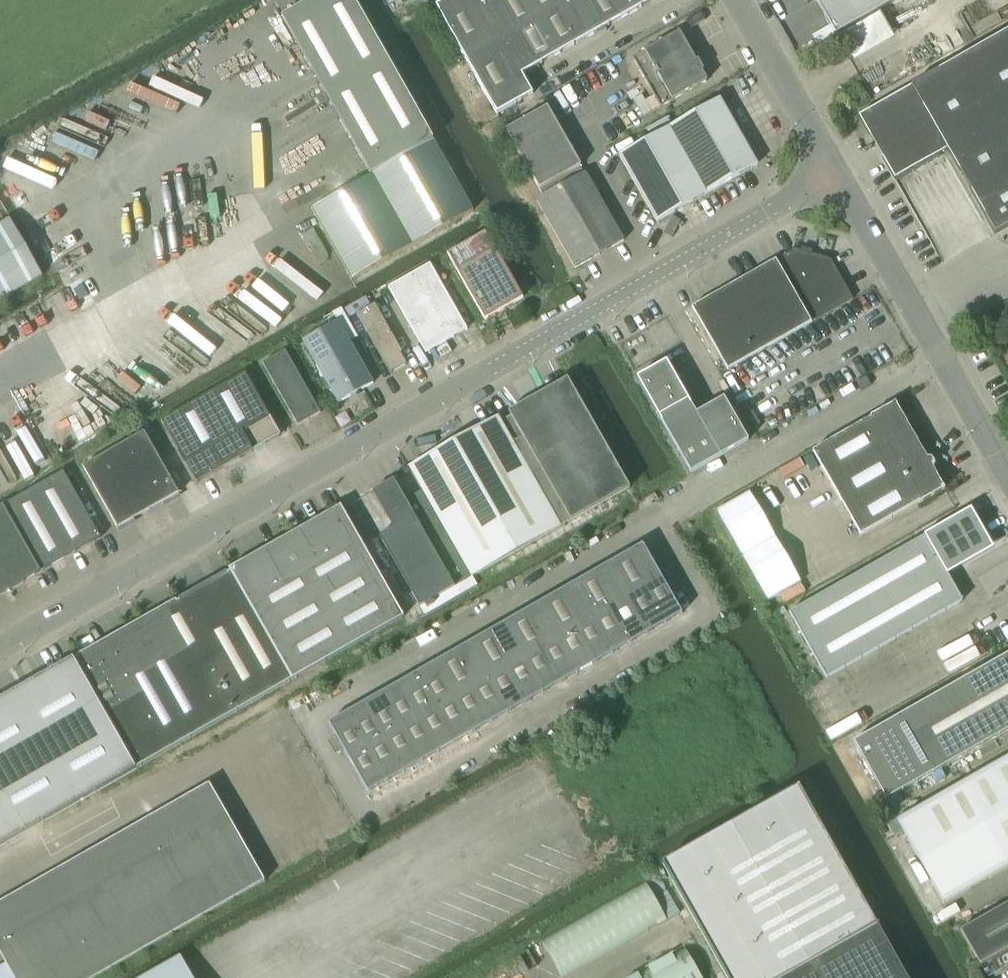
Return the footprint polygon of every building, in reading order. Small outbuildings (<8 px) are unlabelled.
[(281,18),(370,175),(433,140),(402,85),(372,33),(353,0),(313,0),(281,18)] [(502,40),(536,20),(525,0),(491,0),(483,5),(480,0),(446,0),(435,6),(466,60),(502,40)] [(536,20),(571,1),(571,0),(525,0),(536,20)] [(617,0),(572,0),(571,1),(591,35),(626,16),(617,0)] [(653,0),(617,0),(626,16),(653,0)] [(826,20),(835,35),(897,0),(815,0),(826,20)] [(556,55),(591,35),(571,1),(536,20),(556,55)] [(522,74),(556,55),(536,20),(502,40),(522,74)] [(632,59),(660,107),(707,80),(679,31),(632,59)] [(858,116),(894,180),(947,150),(995,234),(1007,227),(1007,31),(858,116)] [(533,93),(522,74),(502,40),(466,60),(496,114),(533,93)] [(720,98),(619,156),(657,222),(757,164),(720,98)] [(581,164),(547,105),(505,129),(543,195),(536,199),(575,268),(624,240),(584,171),(583,172),(579,165),(581,164)] [(370,175),(312,207),(352,278),(474,210),(435,139),(433,140),(370,175)] [(42,275),(9,219),(0,224),(0,299),(42,275)] [(485,319),(523,297),(486,232),(448,254),(485,319)] [(830,259),(794,249),(692,307),(727,370),(853,299),(830,259)] [(467,329),(429,262),(388,286),(425,353),(467,329)] [(375,304),(356,314),(390,373),(406,364),(401,353),(403,352),(375,304)] [(302,340),(338,403),(373,383),(337,320),(302,340)] [(320,412),(286,353),(264,365),(298,425),(320,412)] [(748,440),(724,398),(696,413),(688,400),(667,361),(637,378),(658,416),(691,473),(748,440)] [(196,483),(280,435),(245,373),(161,421),(196,483)] [(426,459),(410,468),(411,470),(424,493),(435,513),(472,577),(630,487),(588,415),(567,378),(550,388),(540,394),(524,403),(509,411),(511,416),(501,422),(498,417),(483,426),(469,434),(440,451),(426,459)] [(895,402),(870,417),(871,418),(812,451),(860,535),(919,502),(920,503),(945,489),(933,468),(935,464),(931,458),(927,457),(895,402)] [(179,493),(160,460),(144,431),(113,449),(148,511),(179,493)] [(118,528),(133,519),(148,511),(113,449),(82,466),(118,528)] [(393,480),(373,491),(393,528),(414,516),(418,522),(435,513),(424,493),(411,470),(393,480)] [(31,489),(2,506),(0,506),(0,522),(31,577),(100,538),(63,471),(31,489)] [(340,507),(231,569),(232,571),(222,577),(248,623),(284,685),(402,616),(340,507)] [(956,517),(924,535),(945,570),(990,545),(978,524),(979,524),(970,509),(956,517)] [(393,528),(380,536),(420,606),(472,577),(435,513),(418,522),(414,516),(393,528)] [(22,582),(31,577),(0,522),(0,594),(22,582)] [(921,537),(789,613),(826,678),(962,601),(947,575),(945,570),(924,535),(921,537)] [(643,544),(607,564),(627,599),(662,579),(643,544)] [(607,564),(572,584),(592,619),(609,609),(627,599),(607,564)] [(178,602),(204,649),(248,623),(222,577),(178,602)] [(647,634),(682,613),(662,579),(627,599),(647,634)] [(572,584),(538,604),(557,638),(575,628),(592,619),(572,584)] [(629,643),(647,634),(627,599),(609,609),(629,643)] [(178,602),(147,619),(146,617),(82,654),(83,656),(145,765),(209,728),(284,685),(248,623),(204,649),(178,602)] [(538,604),(503,623),(522,658),(540,648),(557,638),(538,604)] [(575,628),(594,663),(629,643),(609,609),(592,619),(575,628)] [(503,623),(468,643),(488,678),(505,668),(522,658),(503,623)] [(594,663),(575,628),(557,638),(577,673),(594,663)] [(540,648),(560,683),(577,673),(557,638),(540,648)] [(468,643),(433,663),(453,698),(470,688),(488,678),(468,643)] [(522,658),(542,693),(560,683),(540,648),(522,658)] [(853,742),(886,799),(1007,730),(1007,654),(853,742)] [(145,766),(145,765),(83,656),(75,660),(73,658),(40,677),(37,678),(30,682),(24,686),(23,686),(20,688),(19,689),(5,696),(3,697),(0,699),(0,848),(145,766)] [(542,693),(522,658),(505,668),(525,703),(542,693)] [(416,673),(436,708),(453,698),(433,663),(416,673)] [(488,678),(507,713),(525,703),(505,668),(488,678)] [(436,708),(416,673),(398,683),(418,717),(436,708)] [(507,713),(488,678),(470,688),(490,722),(507,713)] [(381,692),(401,727),(418,717),(398,683),(381,692)] [(473,732),(490,722),(470,688),(453,698),(473,732)] [(364,702),(383,737),(401,727),(381,692),(364,702)] [(453,698),(436,708),(418,717),(438,752),(473,732),(453,698)] [(346,712),(366,747),(383,737),(364,702),(346,712)] [(328,723),(348,757),(366,747),(346,712),(328,723)] [(438,752),(418,717),(401,727),(421,762),(438,752)] [(421,762),(401,727),(383,737),(403,772),(421,762)] [(403,772),(383,737),(366,747),(386,782),(403,772)] [(368,792),(386,782),(366,747),(348,757),(368,792)] [(1007,867),(1007,755),(897,819),(945,903),(1007,867)] [(264,882),(209,784),(0,903),(0,953),(6,963),(0,967),(0,977),(95,977),(264,882)] [(799,787),(663,863),(727,977),(907,977),(878,927),(799,787)] [(647,882),(542,941),(563,977),(565,977),(668,920),(647,882)] [(960,930),(979,965),(1007,948),(1007,902),(960,930)] [(685,946),(628,977),(703,977),(685,946)] [(181,957),(144,977),(193,977),(181,957)]
